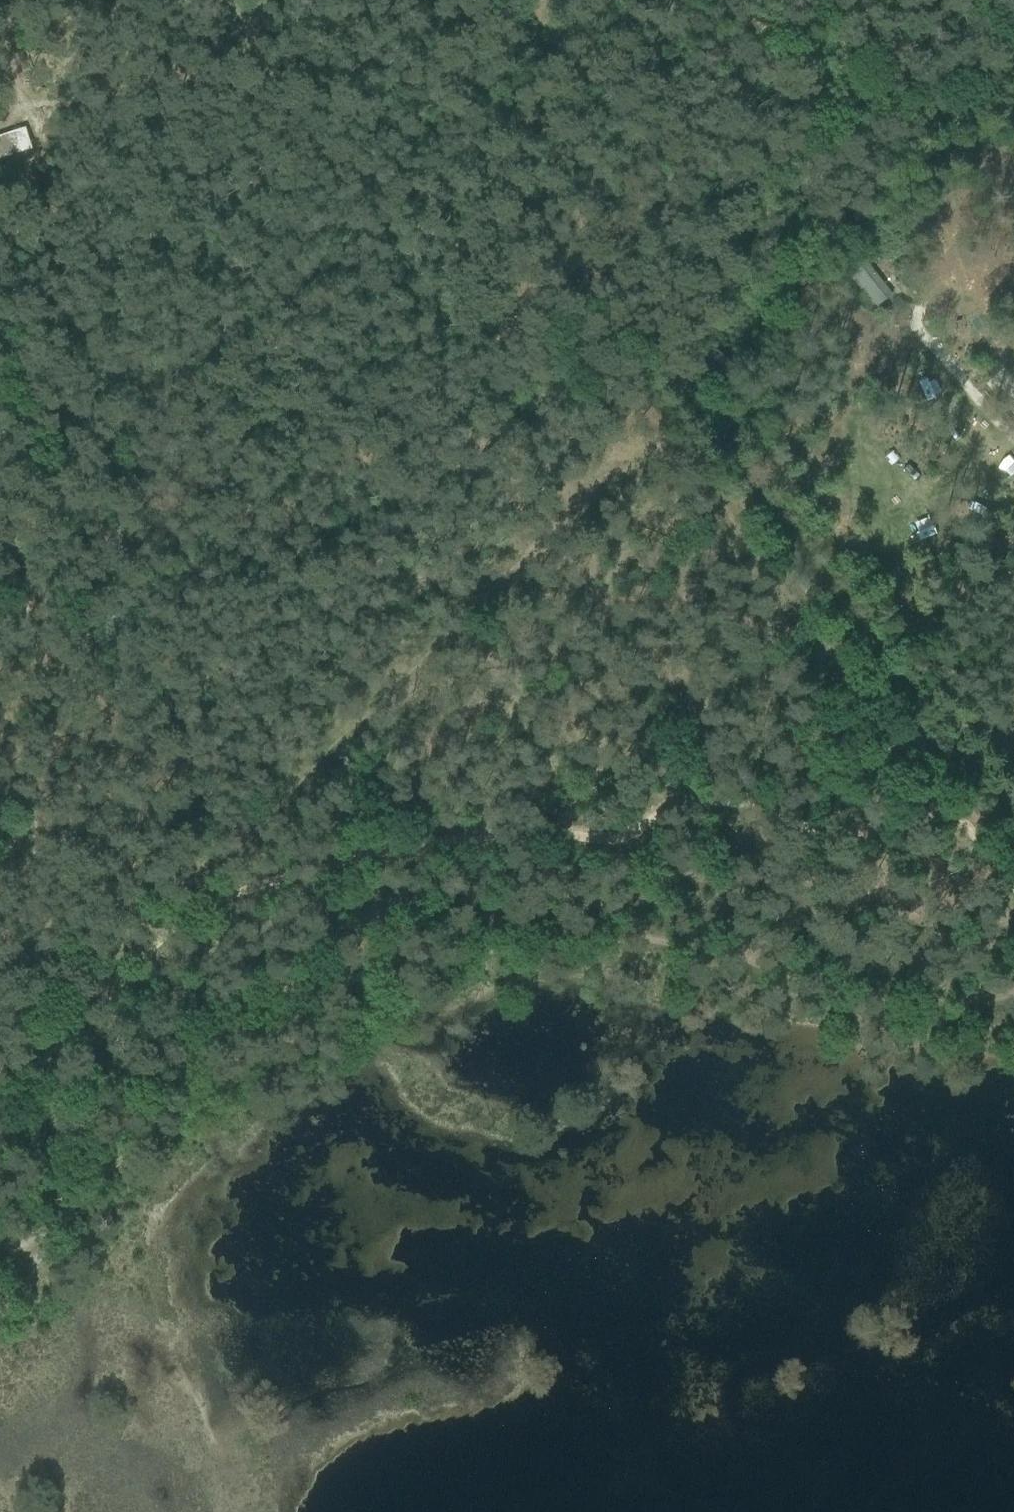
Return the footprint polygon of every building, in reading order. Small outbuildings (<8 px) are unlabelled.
[(16,152),(36,146),(30,127),(9,133),(16,152)] [(860,283),(876,306),(893,295),(863,256),(845,270),(856,286),(860,283)]
